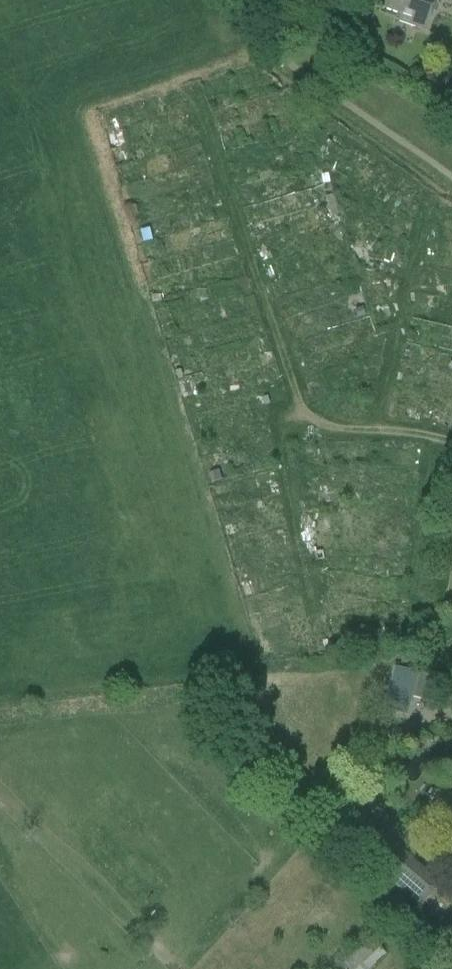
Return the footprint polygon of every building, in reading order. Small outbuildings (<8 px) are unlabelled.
[(451,0),(385,0),(382,9),(399,15),(397,21),(426,31),(437,0),(450,5),(451,0)] [(436,462),(435,472),(450,474),(451,464),(436,462)] [(394,668),(384,710),(405,715),(410,698),(435,704),(441,680),(416,674),(394,668)] [(419,906),(440,883),(361,814),(340,836),(339,837),(419,906)] [(385,953),(370,936),(340,964),(345,968),(367,968),(385,953)]
